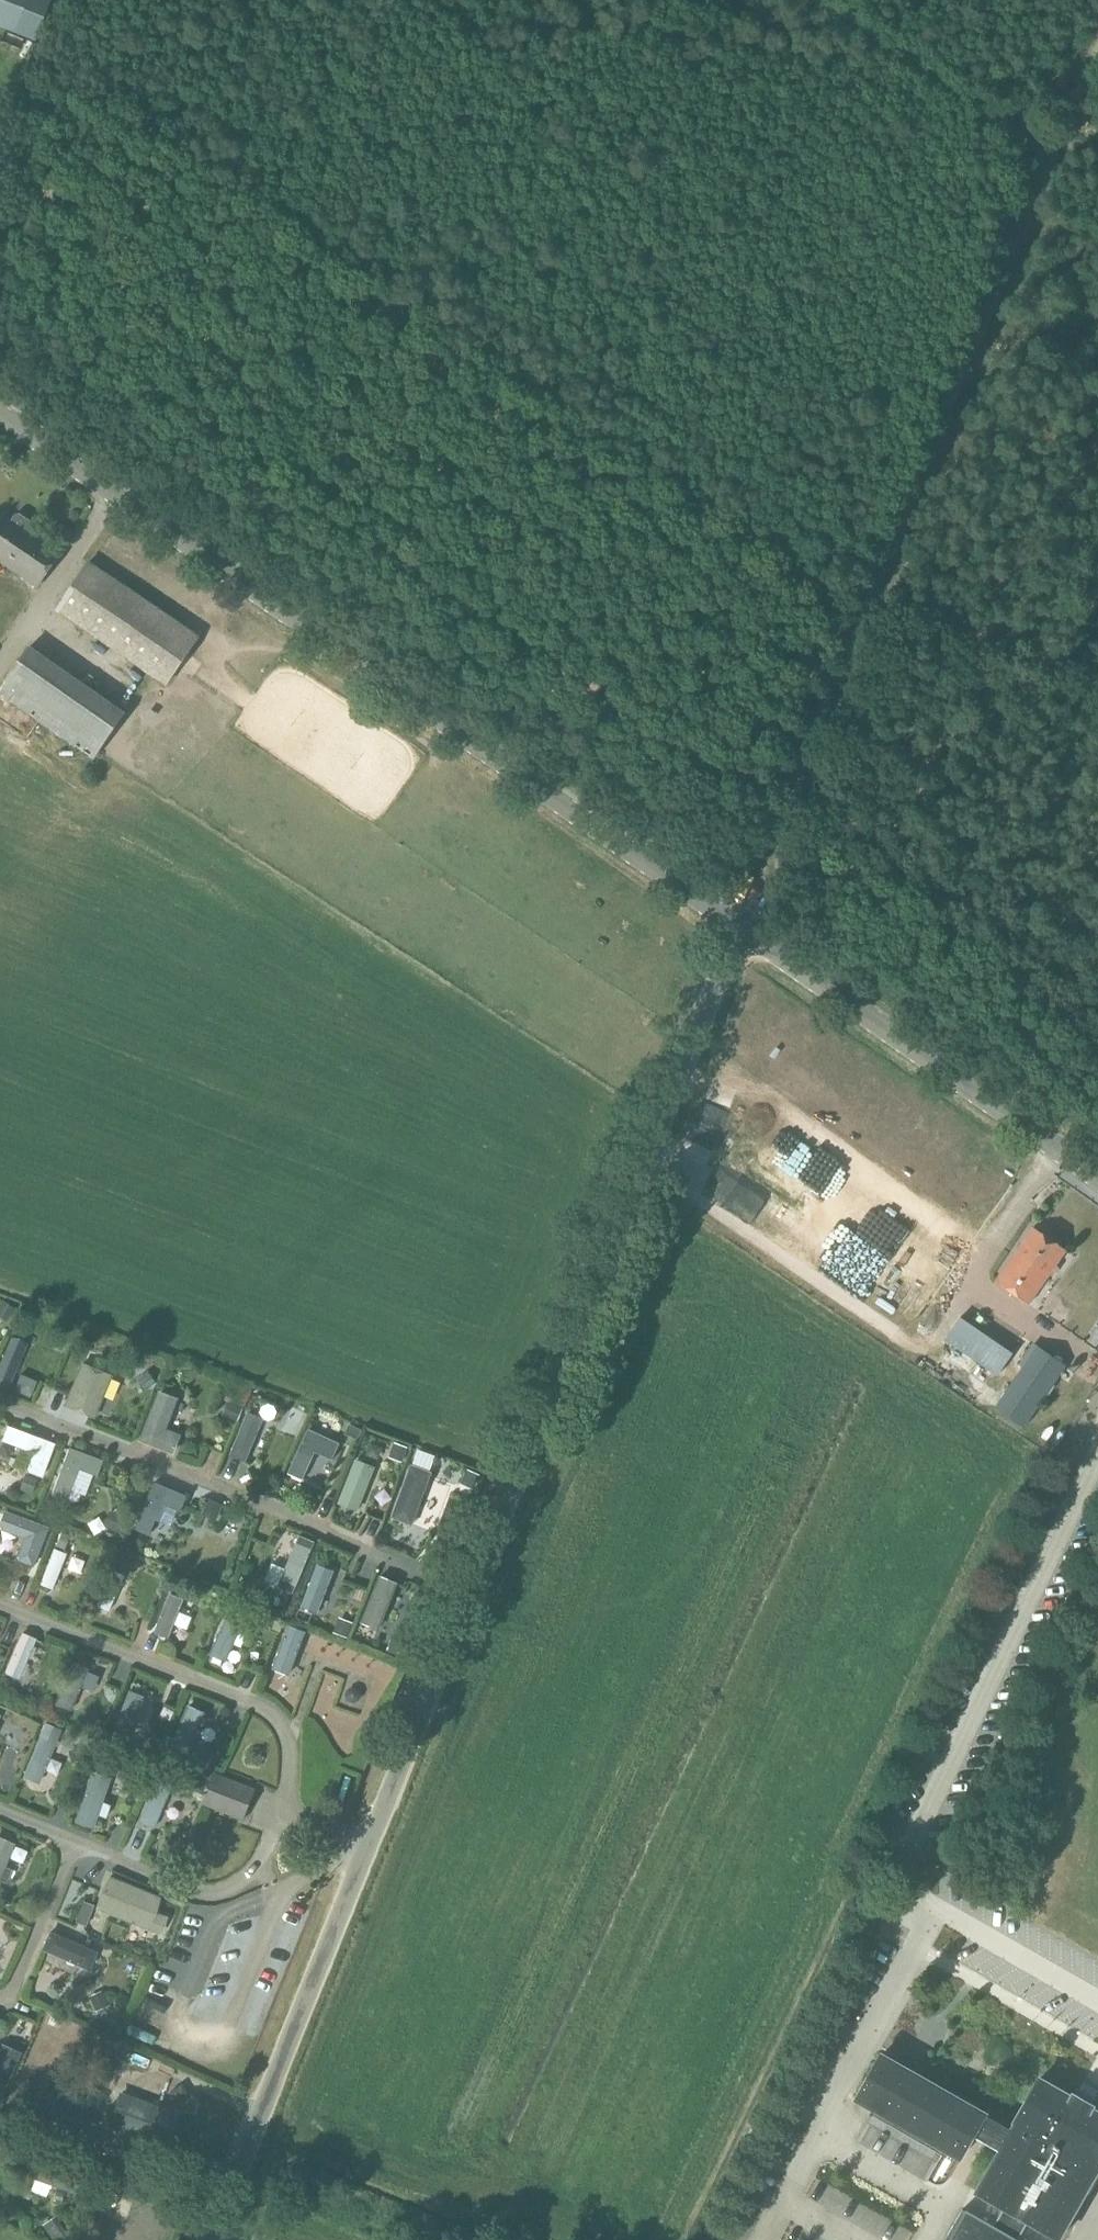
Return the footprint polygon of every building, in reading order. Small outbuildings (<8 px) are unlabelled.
[(14,30),(39,39),(42,32),(55,0),(0,0),(0,25),(14,30)] [(7,512),(0,522),(0,560),(38,586),(62,550),(37,533),(40,528),(17,512),(14,517),(7,512)] [(167,686),(200,636),(89,561),(55,610),(167,686)] [(127,713),(30,645),(0,687),(0,693),(94,759),(127,713)] [(746,1150),(717,1197),(785,1238),(796,1220),(781,1211),(799,1182),(746,1150)] [(1029,1303),(1066,1250),(1033,1227),(996,1280),(1029,1303)] [(951,1331),(938,1351),(951,1359),(963,1339),(951,1331)] [(19,1339),(10,1338),(0,1363),(0,1388),(7,1389),(26,1345),(19,1339)] [(1066,1367),(1033,1346),(1011,1383),(996,1405),(1027,1426),(1066,1367)] [(81,1364),(64,1406),(92,1418),(110,1375),(81,1364)] [(159,1392),(140,1441),(174,1454),(181,1435),(166,1429),(178,1399),(159,1392)] [(230,1457),(245,1463),(262,1420),(248,1414),(230,1457)] [(41,1478),(54,1443),(7,1426),(2,1441),(34,1453),(26,1473),(41,1478)] [(332,1460),(340,1443),(309,1428),(288,1473),(303,1480),(316,1452),(332,1460)] [(95,1475),(101,1461),(69,1449),(51,1496),(65,1501),(77,1469),(95,1475)] [(356,1461),(339,1506),(357,1513),(374,1468),(356,1461)] [(411,1466),(392,1517),(412,1524),(431,1473),(411,1466)] [(180,1510),(186,1496),(154,1483),(135,1529),(149,1534),(162,1503),(180,1510)] [(46,1528),(5,1512),(0,1524),(0,1529),(23,1538),(15,1559),(32,1566),(46,1528)] [(293,1593),(315,1542),(300,1535),(278,1586),(293,1593)] [(38,1601),(52,1604),(62,1567),(48,1563),(38,1601)] [(318,1565),(302,1606),(317,1612),(334,1571),(318,1565)] [(380,1576),(362,1622),(379,1629),(398,1583),(380,1576)] [(170,1594),(155,1632),(169,1637),(183,1599),(170,1594)] [(227,1616),(210,1654),(213,1656),(226,1661),(243,1623),(227,1616)] [(289,1625),(273,1669),(289,1674),(305,1631),(289,1625)] [(17,1647),(0,1688),(16,1695),(33,1654),(17,1647)] [(189,1700),(171,1742),(186,1748),(203,1706),(189,1700)] [(131,1756),(149,1715),(135,1709),(117,1750),(131,1756)] [(54,1792),(59,1777),(48,1773),(58,1745),(50,1742),(35,1785),(54,1792)] [(100,1803),(109,1778),(91,1772),(74,1822),(92,1828),(96,1814),(104,1817),(108,1806),(100,1803)] [(244,1821),(256,1788),(215,1772),(202,1804),(244,1821)] [(155,1780),(137,1822),(153,1828),(170,1787),(155,1780)] [(14,1840),(0,1835),(0,1884),(14,1840)] [(151,1914),(159,1896),(108,1876),(95,1909),(159,1934),(165,1920),(151,1914)] [(49,1932),(41,1950),(88,1970),(96,1952),(49,1932)] [(81,2045),(86,2032),(69,2025),(63,2039),(81,2045)] [(20,2053),(1,2044),(0,2047),(0,2100),(20,2053)] [(1029,2220),(1059,2237),(1097,2169),(1097,2112),(1040,2079),(1016,2121),(1017,2122),(1013,2129),(985,2114),(985,2113),(882,2054),(858,2098),(960,2157),(973,2135),(1000,2151),(978,2191),(1029,2220)] [(76,2136),(86,2110),(66,2102),(68,2098),(41,2088),(30,2118),(76,2136)] [(120,2093),(108,2126),(164,2147),(176,2114),(120,2093)] [(1004,2207),(995,2225),(967,2209),(966,2210),(963,2209),(946,2238),(949,2239),(1021,2239),(1018,2239),(1028,2221),(1004,2207)]
